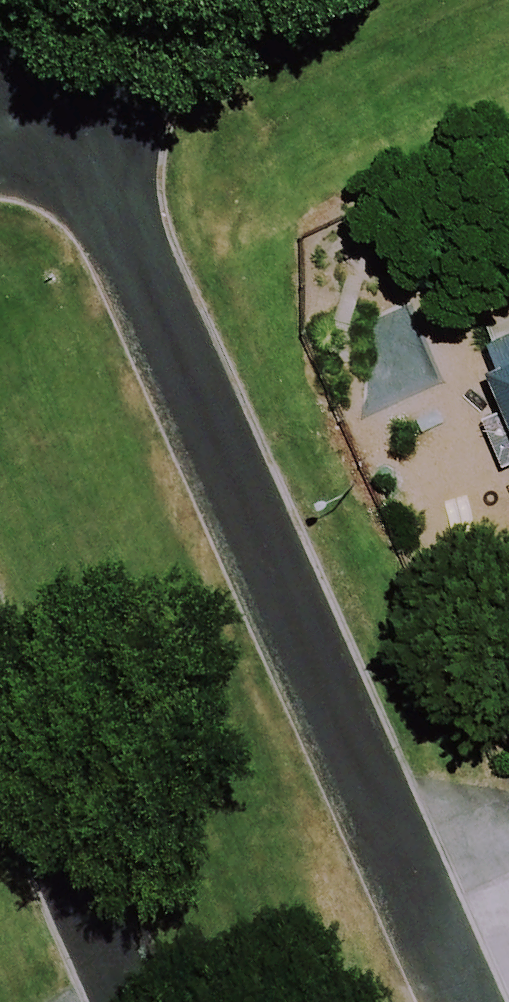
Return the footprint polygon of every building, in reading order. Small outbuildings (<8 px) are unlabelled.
[(487,354),(501,388),(472,400),(508,495),(508,346),(487,354)]
